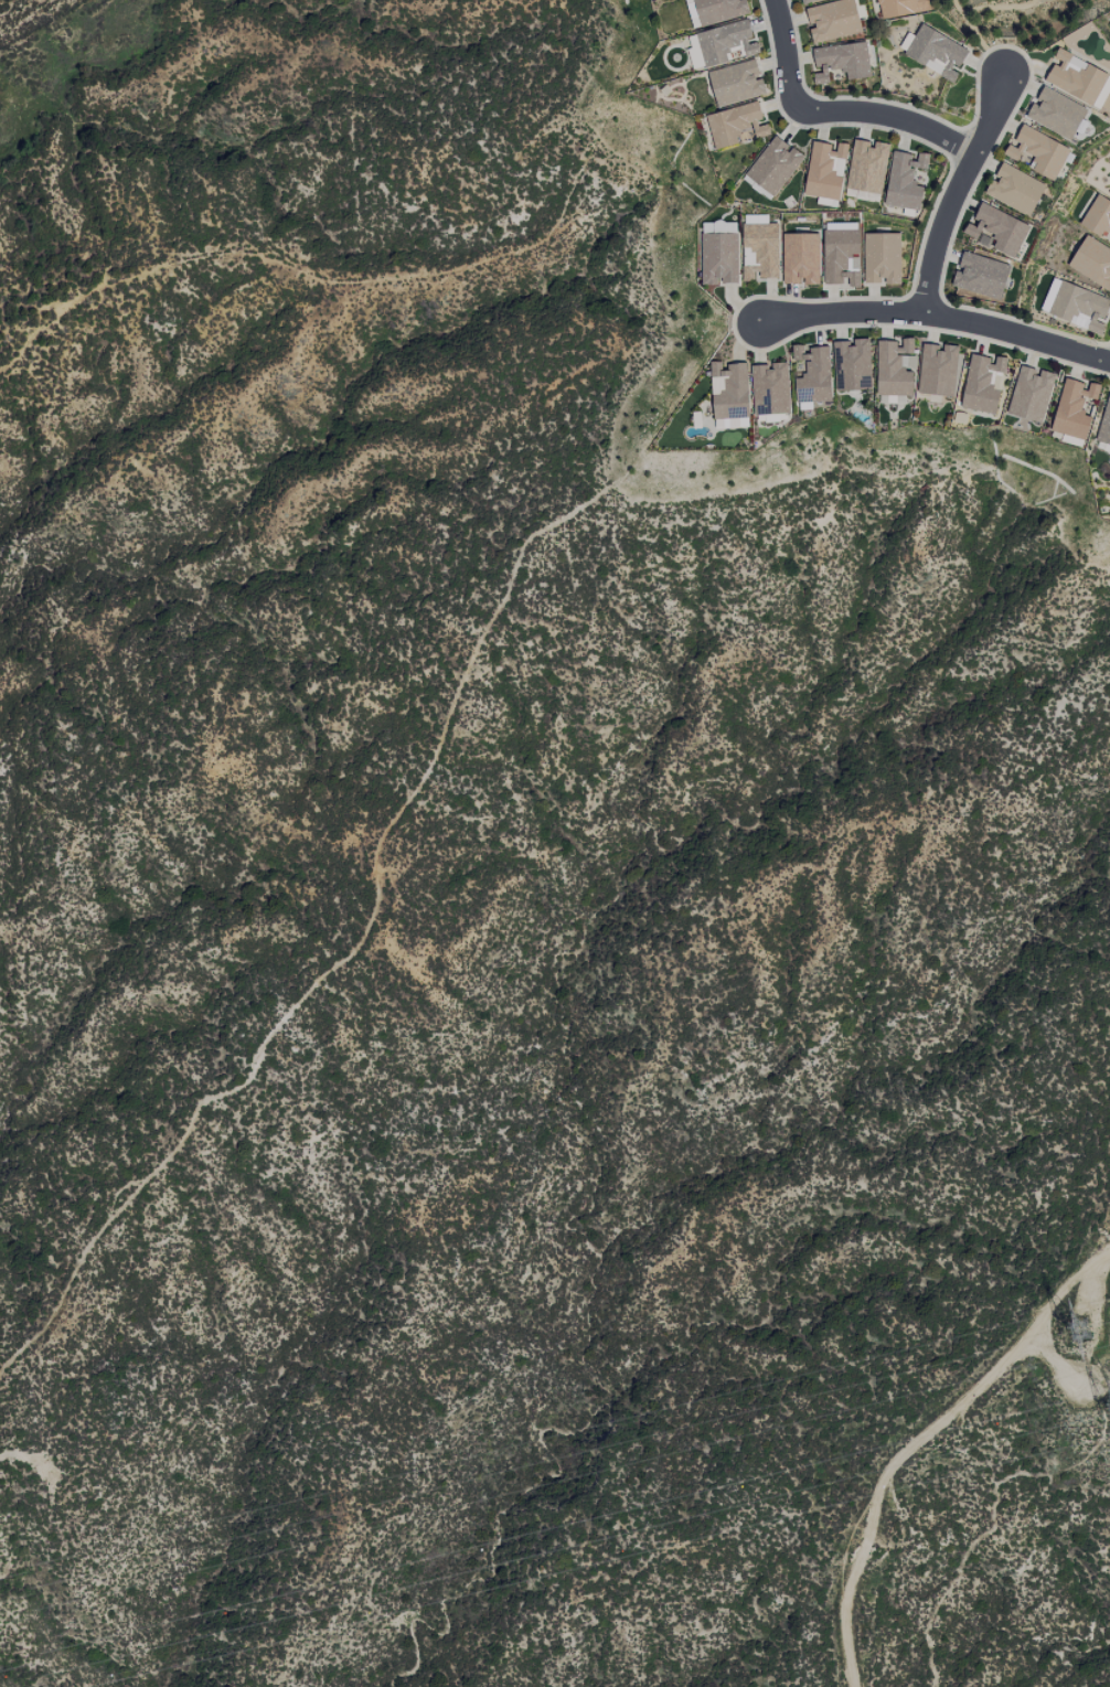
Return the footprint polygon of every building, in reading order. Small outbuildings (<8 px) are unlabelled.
[(748,15),(745,0),(684,0),(690,28),(748,15)] [(853,0),(838,0),(804,9),(813,44),(861,32),(853,0)] [(879,18),(927,12),(925,0),(877,0),(879,18)] [(692,70),(759,54),(755,39),(752,40),(747,20),(687,34),(690,48),(687,49),(692,70)] [(968,50),(920,24),(902,55),(952,83),(959,71),(957,70),(968,50)] [(870,77),(866,42),(812,48),(814,71),(812,71),(813,84),(829,83),(827,72),(845,70),(846,79),(870,77)] [(707,71),(716,107),(765,95),(760,76),(759,77),(754,59),(707,71)] [(1025,118),(1070,141),(1086,108),(1041,85),(1025,118)] [(705,114),(713,150),(737,144),(735,134),(752,130),(754,139),(769,135),(766,122),(763,123),(757,101),(705,114)] [(1069,149),(1021,124),(1011,143),(1009,142),(1002,154),(1053,181),(1069,149)] [(789,146),(771,134),(744,177),(775,196),(801,154),(789,147),(789,146)] [(802,195),(838,201),(847,144),(834,142),(833,145),(811,141),(802,195)] [(883,205),(919,211),(923,185),(911,183),(914,168),(926,170),(928,154),(917,152),(916,157),(891,153),(883,205)] [(983,194),(1028,217),(1045,185),(1001,163),(992,181),(990,179),(983,194)] [(1099,236),(1103,228),(1109,232),(1109,203),(1095,195),(1078,225),(1099,236)] [(1029,225),(979,203),(970,222),(967,221),(961,234),(986,246),(989,239),(979,234),(981,231),(996,238),(992,249),(1014,259),(1029,225)] [(822,285),(833,285),(833,288),(858,288),(858,223),(822,224),(822,285)] [(780,234),(782,284),(800,283),(800,285),(818,284),(817,233),(780,234)] [(863,234),(864,283),(882,283),(882,284),(899,284),(899,233),(863,234)] [(1109,292),(1109,290),(1109,250),(1085,235),(1066,266),(1109,292)] [(1009,265),(962,251),(956,270),(955,269),(950,286),(999,300),(1009,265)] [(1039,312),(1100,335),(1107,315),(1109,316),(1109,300),(1052,278),(1039,312)] [(876,341),(875,395),(888,395),(888,403),(903,403),(903,396),(911,396),(911,371),(907,371),(908,354),(912,354),(912,338),(898,338),(898,341),(876,341)] [(870,389),(867,339),(850,340),(850,341),(829,342),(829,346),(805,348),(804,345),(791,345),(792,362),(802,361),(803,378),(793,379),(794,403),(832,401),(832,392),(870,389)] [(957,346),(940,344),(940,346),(921,344),(917,394),(956,397),(960,354),(957,354),(957,346)] [(959,408),(995,414),(999,390),(989,388),(992,372),(1003,374),(1006,358),(992,355),(991,358),(969,354),(959,408)] [(711,419),(747,417),(745,363),(722,364),(722,361),(709,362),(711,419)] [(1005,415),(1040,424),(1053,374),(1018,365),(1005,415)] [(1050,431),(1085,440),(1090,415),(1079,412),(1082,396),(1096,400),(1100,385),(1086,382),(1086,383),(1063,378),(1050,431)] [(1106,392),(1094,441),(1109,445),(1109,393),(1106,392)] [(747,419),(714,420),(714,428),(747,428),(747,419)]
